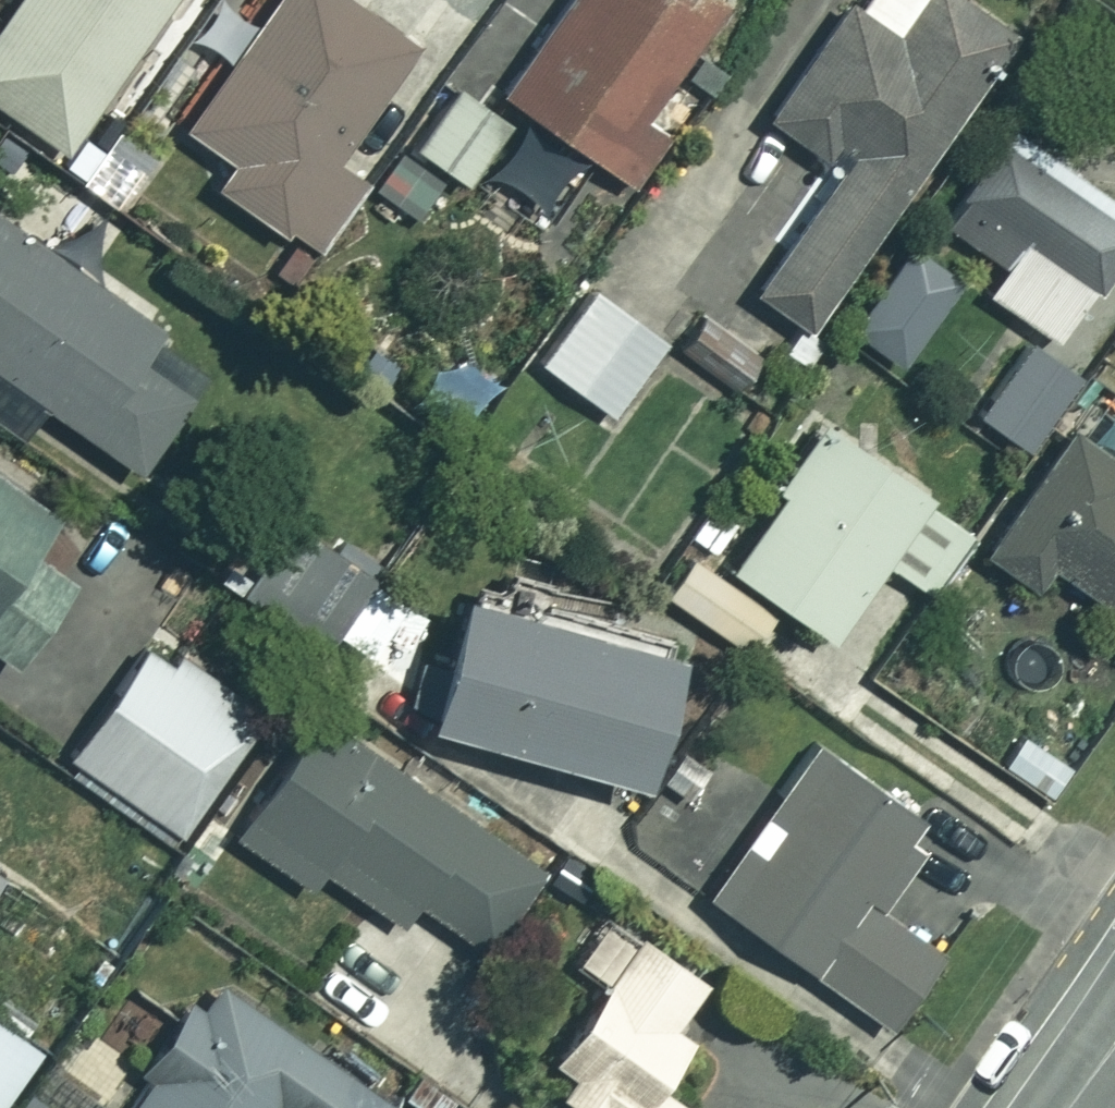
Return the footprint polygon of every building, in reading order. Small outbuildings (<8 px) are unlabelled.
[(0,33),(0,101),(70,150),(176,0),(23,0),(0,33)] [(359,0),(280,0),(190,128),(236,160),(219,184),(311,249),(468,24),(433,0),(368,0),(365,4),(359,0)] [(507,91),(639,183),(695,102),(672,86),(733,0),(571,0),(507,91)] [(859,0),(855,0),(771,117),(844,169),(757,291),(811,330),(1023,35),(974,0),(869,0),(866,5),(859,0)] [(514,121),(463,85),(420,146),(471,182),(514,121)] [(573,164),(525,129),(486,184),(534,218),(573,164)] [(1079,173),(1042,149),(1037,157),(1005,136),(948,223),(1009,263),(990,293),(1083,354),(1114,305),(1114,141),(1104,134),(1079,173)] [(449,182),(406,148),(375,187),(418,221),(449,182)] [(0,213),(0,368),(143,468),(215,365),(0,213)] [(668,346),(600,288),(538,359),(607,418),(668,346)] [(789,358),(716,308),(686,352),(759,402),(789,358)] [(1029,450),(1088,372),(1036,332),(976,410),(1029,450)] [(464,443),(503,386),(452,350),(412,407),(464,443)] [(978,529),(829,419),(777,489),(786,496),(735,565),(833,638),(890,561),(931,592),(978,529)] [(1074,431),(988,552),(1038,587),(1055,562),(1114,605),(1114,460),(1074,431)] [(74,577),(35,549),(60,513),(0,471),(0,648),(16,659),(74,577)] [(291,516),(238,591),(321,649),(374,575),(291,516)] [(774,611),(696,556),(670,593),(748,648),(774,611)] [(690,653),(474,592),(437,723),(654,784),(690,653)] [(266,715),(157,639),(74,758),(183,834),(266,715)] [(1054,795),(1075,763),(1003,716),(982,748),(1054,795)] [(543,867),(322,721),(244,839),(312,884),(322,868),(403,921),(417,900),(489,948),(543,867)] [(931,829),(818,746),(711,892),(889,1023),(938,955),(873,908),(931,829)] [(0,872),(0,889),(8,878),(0,872)] [(612,914),(581,960),(612,981),(558,1060),(580,1075),(566,1096),(583,1107),(695,1107),(664,1087),(698,1037),(681,1025),(710,981),(612,914)] [(223,983),(205,1009),(197,1003),(147,1073),(153,1078),(132,1107),(399,1107),(223,983)] [(0,1011),(0,1107),(3,1107),(48,1046),(0,1011)] [(77,1023),(19,1107),(103,1107),(134,1061),(77,1023)]
